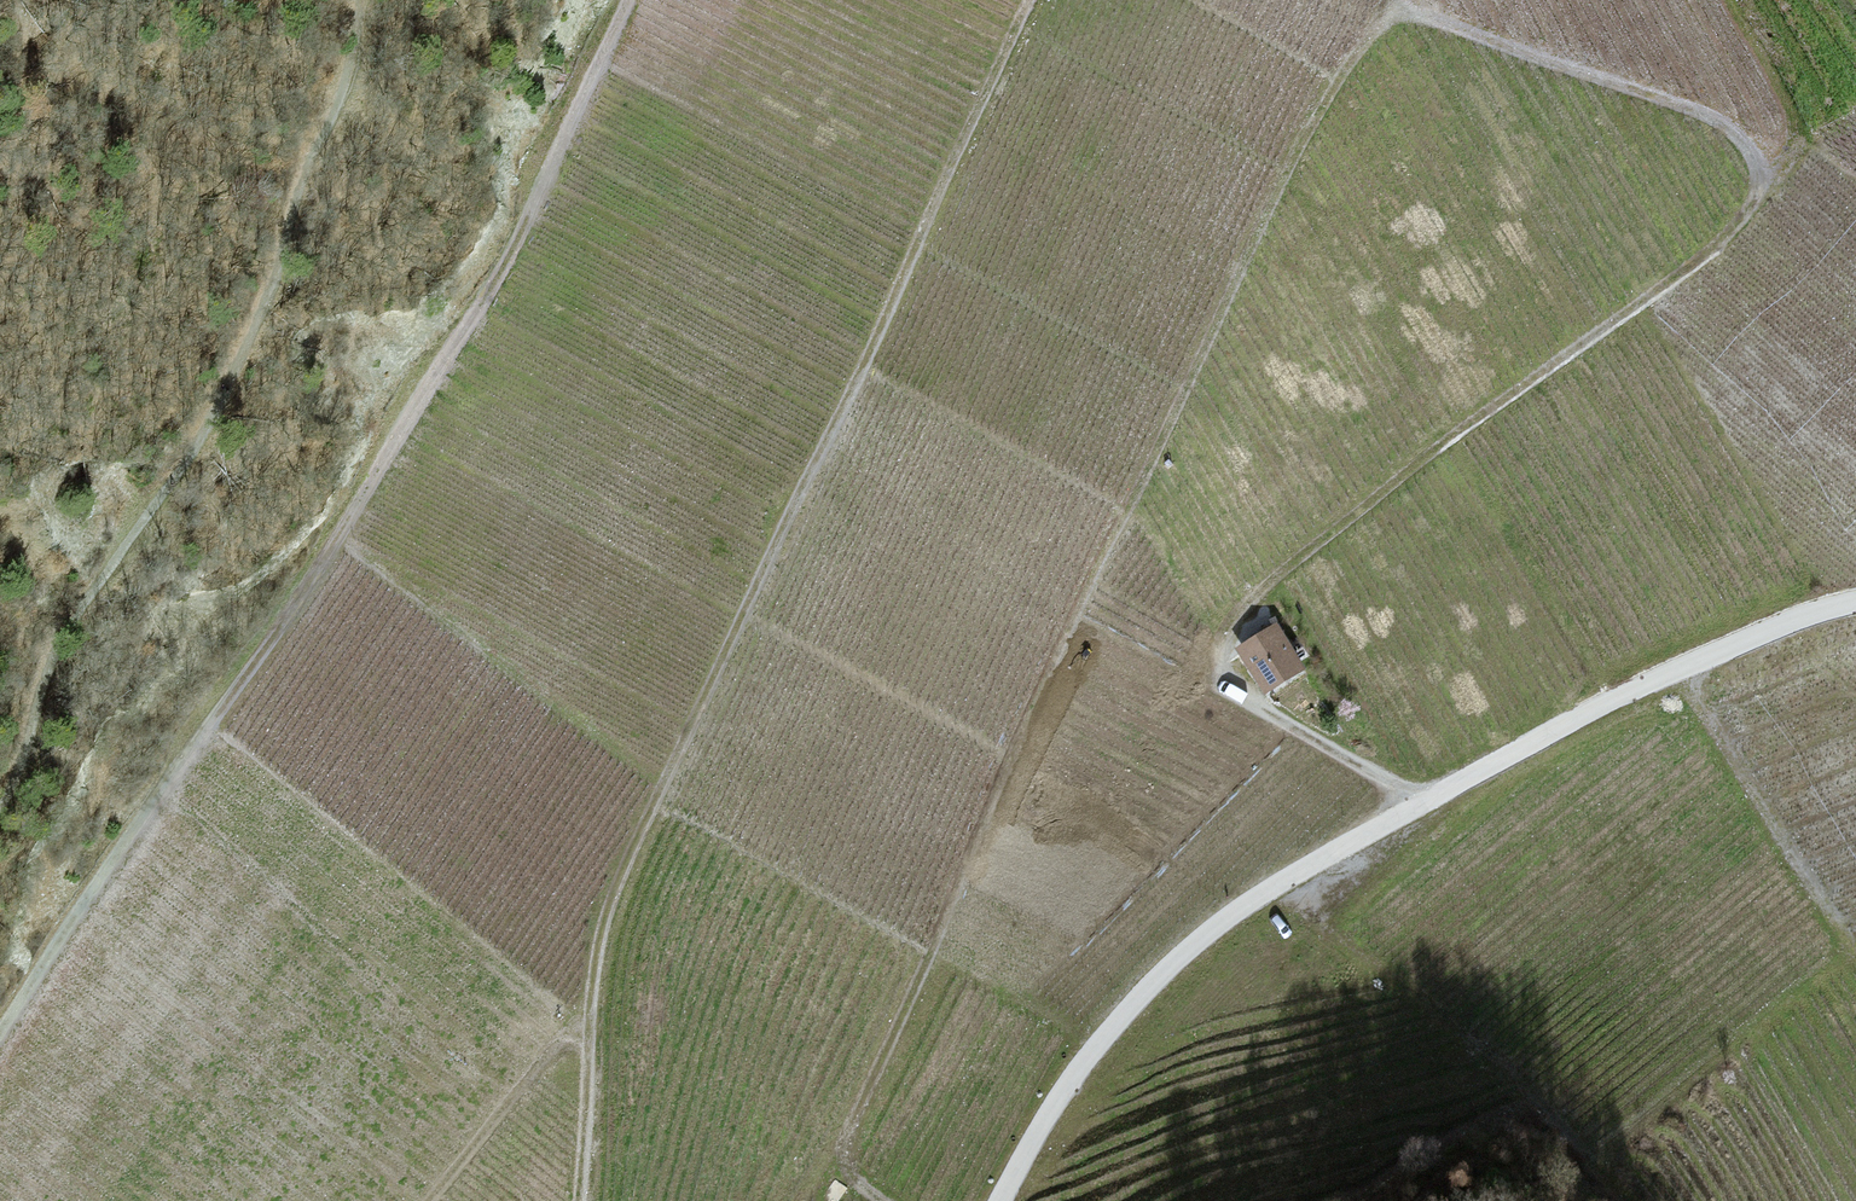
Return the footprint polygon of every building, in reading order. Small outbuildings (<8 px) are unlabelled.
[(1303,670),(1277,628),(1240,651),(1266,693),(1303,670)]
